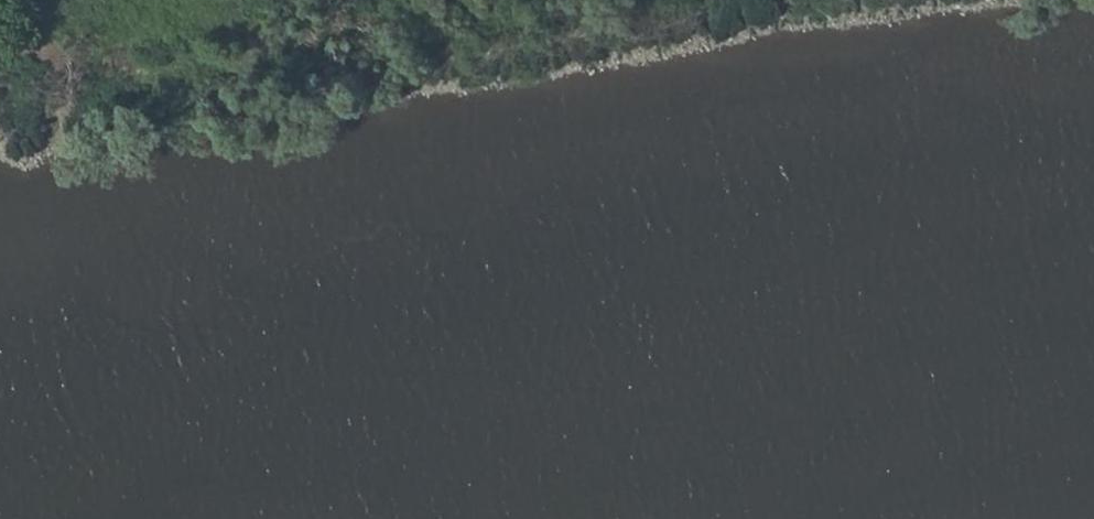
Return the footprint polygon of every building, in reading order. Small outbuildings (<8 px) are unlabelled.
[(208,65),(187,68),(188,78),(209,76),(208,65)]
